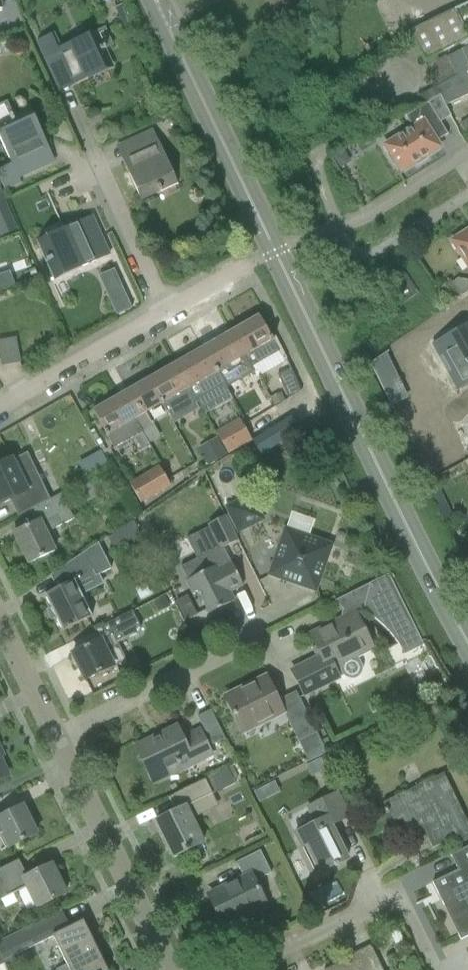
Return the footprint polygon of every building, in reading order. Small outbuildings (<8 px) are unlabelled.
[(454,10),(467,38),(467,4),(454,10)] [(467,39),(467,38),(454,10),(410,31),(425,61),(467,39)] [(68,69),(76,85),(88,80),(87,76),(110,66),(103,51),(106,49),(98,31),(60,48),(53,34),(38,41),(53,76),(68,69)] [(441,96),(446,106),(467,95),(467,48),(448,57),(457,76),(437,87),(441,95),(441,96)] [(441,95),(437,87),(435,88),(417,97),(422,105),(441,95)] [(396,164),(401,172),(415,163),(417,165),(427,159),(425,156),(440,147),(436,142),(448,134),(441,123),(451,116),(446,106),(441,96),(428,103),(408,115),(415,126),(385,146),(390,154),(387,155),(394,165),(396,164)] [(5,191),(20,184),(18,179),(38,169),(31,154),(48,147),(42,134),(39,136),(28,112),(13,119),(12,116),(0,121),(0,139),(10,162),(0,167),(0,180),(5,191)] [(132,173),(143,196),(158,189),(159,193),(177,185),(152,131),(133,139),(140,155),(123,162),(129,175),(132,173)] [(344,151),(333,158),(339,169),(347,165),(349,159),(344,151)] [(65,233),(41,244),(49,261),(46,262),(47,263),(54,280),(62,277),(110,255),(92,217),(63,230),(65,233)] [(465,232),(462,232),(456,236),(455,239),(452,241),(467,267),(467,230),(465,232)] [(387,284),(401,305),(418,294),(404,273),(387,284)] [(451,281),(439,289),(450,305),(462,297),(451,281)] [(125,294),(109,301),(116,316),(132,309),(125,294)] [(251,367),(252,368),(253,368),(279,352),(259,315),(231,331),(245,357),(251,367)] [(433,344),(439,356),(443,354),(452,372),(449,373),(458,388),(467,383),(467,325),(453,333),(433,344)] [(218,373),(245,357),(231,331),(203,347),(218,373)] [(3,365),(19,362),(15,342),(15,340),(0,343),(0,348),(3,365)] [(218,373),(203,347),(182,359),(188,370),(182,374),(190,389),(191,388),(196,397),(197,400),(225,384),(218,373)] [(190,389),(182,374),(175,377),(169,367),(148,379),(163,404),(169,416),(197,400),(196,397),(191,388),(190,389)] [(239,373),(248,388),(260,381),(253,368),(252,368),(251,367),(239,373)] [(277,375),(288,399),(302,391),(291,368),(277,375)] [(148,379),(121,394),(142,433),(143,432),(149,443),(160,437),(147,414),(163,404),(148,379)] [(281,393),(271,397),(274,406),(284,401),(281,393)] [(107,436),(115,449),(142,433),(121,394),(93,410),(105,432),(104,433),(107,437),(107,436)] [(215,430),(227,451),(250,438),(238,417),(215,430)] [(290,417),(252,441),(261,456),(300,432),(290,417)] [(217,439),(199,449),(209,465),(227,455),(225,452),(217,439)] [(0,465),(0,504),(0,505),(10,500),(18,516),(29,510),(50,499),(45,490),(40,492),(36,485),(32,477),(29,470),(34,468),(27,453),(12,460),(12,459),(0,465)] [(171,487),(159,466),(142,476),(145,481),(152,496),(153,497),(171,487)] [(79,487),(88,502),(108,491),(99,475),(79,487)] [(14,533),(29,564),(48,555),(55,551),(46,533),(74,519),(61,493),(50,499),(29,510),(36,523),(14,533)] [(225,507),(238,534),(266,521),(252,493),(225,507)] [(222,547),(223,549),(238,541),(225,516),(210,524),(222,547)] [(270,575),(316,591),(332,546),(286,530),(270,575)] [(45,596),(62,632),(80,623),(92,617),(74,581),(92,571),(94,576),(110,569),(98,544),(51,576),(55,585),(56,584),(59,589),(45,596)] [(198,592),(210,614),(236,601),(231,592),(243,586),(232,563),(231,563),(223,549),(222,547),(180,567),(187,581),(186,582),(192,595),(198,592)] [(343,676),(345,678),(346,679),(348,680),(350,680),(352,680),(354,680),(356,679),(357,678),(359,677),(360,676),(361,674),(362,672),(362,670),(362,668),(361,666),(356,657),(373,649),(355,613),(364,609),(364,611),(374,617),(379,622),(384,626),(388,631),(393,636),(397,642),(401,647),(405,655),(424,645),(389,574),(335,601),(343,610),(342,612),(342,615),(342,616),(342,620),(311,635),(321,656),(304,664),(305,665),(292,671),(305,696),(343,676)] [(187,595),(175,601),(184,620),(196,614),(187,595)] [(164,597),(154,602),(159,612),(169,607),(164,597)] [(99,641),(76,652),(81,663),(78,665),(86,680),(125,661),(117,644),(139,633),(141,628),(133,612),(94,631),(99,641)] [(226,699),(242,731),(283,711),(267,678),(226,699)] [(289,723),(309,762),(310,762),(322,755),(322,756),(327,753),(326,752),(321,742),(299,698),(286,705),(294,721),(289,723)] [(206,734),(212,745),(225,739),(220,728),(211,710),(198,716),(206,734)] [(136,747),(154,783),(172,774),(212,754),(200,730),(183,738),(177,727),(136,747)] [(321,742),(326,752),(333,749),(328,738),(321,742)] [(306,766),(307,768),(311,776),(326,769),(322,763),(320,759),(306,766)] [(228,768),(205,779),(213,794),(225,788),(235,783),(228,768)] [(432,849),(450,841),(460,835),(463,842),(467,840),(467,823),(445,775),(384,803),(391,819),(403,814),(408,825),(418,820),(432,849)] [(174,812),(156,821),(174,857),(192,848),(203,843),(186,807),(213,794),(205,779),(173,795),(180,809),(174,812)] [(260,789),(253,792),(259,803),(266,799),(260,789)] [(295,834),(316,875),(347,859),(338,841),(331,826),(349,817),(337,793),(308,807),(316,823),(295,834)] [(9,847),(37,834),(22,806),(0,817),(0,834),(2,833),(9,847)] [(433,883),(444,905),(447,903),(461,932),(458,934),(461,939),(467,936),(467,847),(452,855),(459,870),(433,883)] [(209,896),(222,924),(236,917),(237,920),(266,905),(258,887),(255,882),(271,873),(260,851),(236,862),(244,879),(209,896)] [(37,908),(66,893),(52,864),(29,877),(20,859),(0,869),(0,901),(26,888),(37,908)] [(54,937),(56,940),(68,965),(58,969),(107,969),(83,922),(69,929),(60,911),(0,940),(0,953),(4,961),(13,957),(54,937)] [(399,930),(390,934),(395,945),(404,941),(399,930)] [(380,965),(372,947),(371,948),(348,959),(325,969),(383,969),(380,965)]
